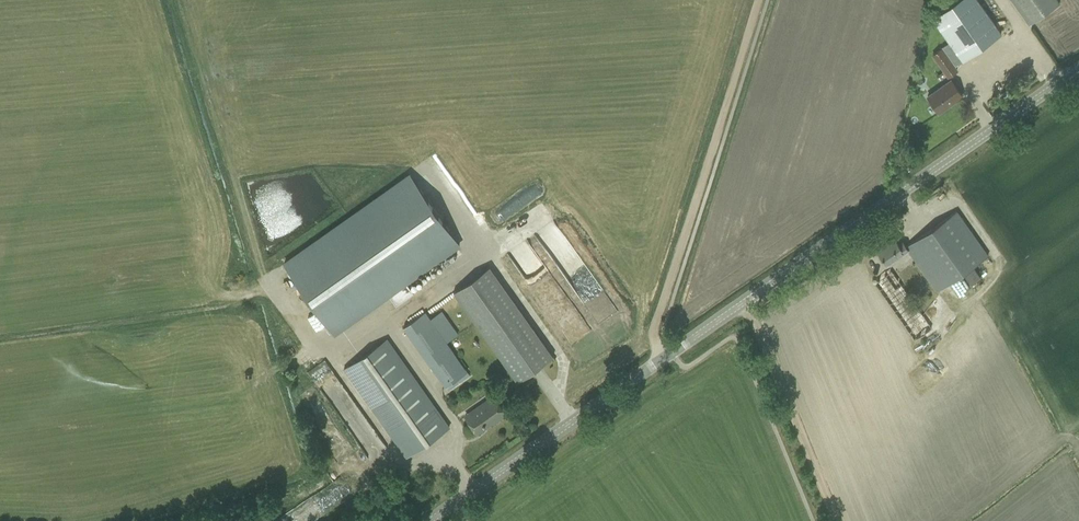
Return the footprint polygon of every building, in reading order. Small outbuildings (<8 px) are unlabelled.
[(932,18),(962,61),(1001,34),(977,0),(957,0),(932,18)] [(1029,25),(1059,3),(1057,0),(1011,0),(1029,25)] [(957,69),(942,49),(933,56),(947,76),(957,69)] [(927,96),(932,103),(939,112),(962,96),(951,80),(927,96)] [(406,282),(459,244),(410,174),(284,264),(333,333),(388,295),(396,305),(413,293),(406,282)] [(877,250),(883,259),(887,265),(908,250),(936,291),(962,273),(971,285),(981,278),(973,266),(987,255),(956,211),(906,246),(902,242),(898,244),(894,238),(887,243),(888,243),(878,250),(877,250)] [(453,292),(517,382),(553,357),(489,266),(453,292)] [(585,282),(573,290),(592,321),(610,310),(585,270),(580,273),(585,282)] [(874,282),(880,291),(914,340),(931,328),(891,270),(874,282)] [(932,303),(925,307),(931,315),(937,311),(932,303)] [(424,312),(403,327),(446,387),(467,371),(424,312)] [(344,369),(400,448),(406,457),(449,427),(387,339),(344,369)] [(465,416),(471,424),(477,433),(486,426),(486,425),(492,421),(493,423),(506,413),(494,396),(465,416)]
